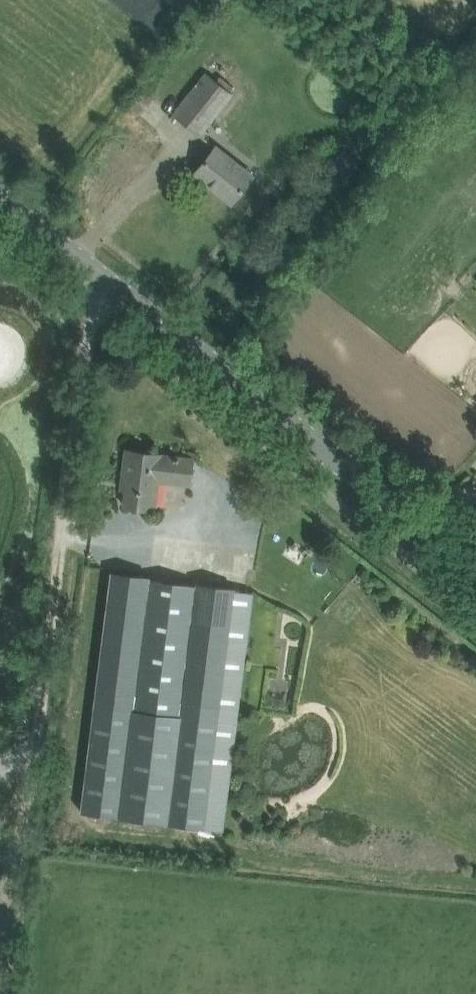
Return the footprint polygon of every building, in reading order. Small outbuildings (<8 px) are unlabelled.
[(206,73),(174,114),(200,135),(232,94),(206,73)] [(215,147),(208,157),(195,172),(232,202),(252,176),(215,147)] [(124,505),(154,509),(158,480),(190,484),(193,459),(161,455),(161,454),(127,450),(122,482),(127,483),(124,505)] [(254,590),(235,587),(111,572),(96,691),(108,692),(107,703),(95,702),(81,811),(205,827),(225,829),(254,590)] [(107,703),(108,692),(96,691),(95,702),(107,703)]
